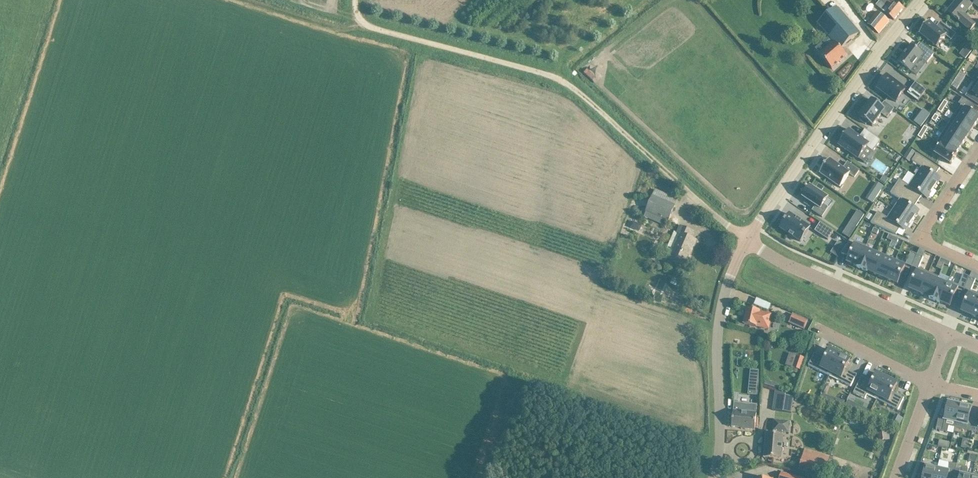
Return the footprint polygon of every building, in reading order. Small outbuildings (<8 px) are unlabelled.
[(879,2),(885,6),(887,8),(883,12),(886,14),(894,21),(904,9),(896,2),(893,0),(881,0),(879,2)] [(966,14),(972,6),(965,0),(958,0),(947,12),(971,32),(977,24),(966,14)] [(859,34),(853,27),(837,8),(818,24),(834,43),(820,55),(832,70),(847,57),(841,50),(859,34)] [(889,21),(878,12),(868,24),(879,33),(889,21)] [(929,22),(919,34),(937,48),(946,37),(951,41),(956,35),(944,25),(940,31),(936,28),(929,22)] [(970,42),(964,49),(970,53),(975,47),(970,42)] [(911,45),(898,62),(910,72),(921,58),(927,63),(934,55),(920,44),(916,49),(911,45)] [(960,74),(951,87),(957,90),(965,77),(960,74)] [(886,79),(878,89),(896,103),(905,90),(889,78),(887,77),(886,79)] [(966,97),(977,106),(977,83),(976,82),(966,97)] [(915,83),(907,94),(918,102),(926,91),(915,83)] [(872,100),(860,117),(861,119),(860,120),(866,125),(867,123),(872,127),(882,115),(887,119),(894,109),(885,102),(881,107),(872,100)] [(955,115),(974,128),(977,122),(977,117),(977,116),(961,106),(955,115)] [(955,115),(949,124),(968,137),(974,128),(955,115)] [(919,116),(914,123),(921,128),(926,121),(919,116)] [(949,124),(943,134),(962,146),(968,137),(949,124)] [(849,130),(838,145),(859,160),(859,159),(867,148),(873,152),(881,142),(865,130),(860,138),(849,130)] [(938,141),(937,143),(941,146),(941,145),(956,155),(957,155),(962,146),(943,134),(938,141)] [(941,146),(935,155),(951,165),(957,155),(956,155),(941,145),(941,146)] [(904,158),(910,162),(916,153),(910,149),(904,158)] [(917,154),(912,162),(921,168),(915,177),(934,189),(941,180),(936,176),(940,170),(917,154)] [(854,178),(859,171),(848,163),(844,169),(830,159),(820,174),(840,188),(849,175),(854,178)] [(900,180),(895,187),(918,202),(922,196),(927,199),(934,189),(915,177),(909,186),(900,180)] [(810,187),(803,198),(816,206),(812,211),(822,218),(829,209),(824,205),(828,199),(810,187)] [(895,187),(891,194),(900,200),(894,209),(913,222),(919,212),(914,209),(918,202),(895,187)] [(653,197),(646,212),(668,222),(675,206),(653,197)] [(878,213),(871,224),(896,235),(901,228),(906,232),(913,222),(894,209),(888,219),(878,213)] [(869,214),(865,218),(870,222),(874,217),(869,214)] [(784,223),(781,229),(801,242),(810,228),(802,223),(802,222),(797,219),(798,219),(797,219),(790,215),(786,221),(786,220),(784,223)] [(820,223),(815,232),(828,241),(834,232),(820,223)] [(850,223),(843,235),(849,239),(857,227),(850,223)] [(669,226),(664,231),(670,237),(675,232),(669,226)] [(694,233),(681,227),(678,234),(680,235),(676,245),(671,243),(666,255),(686,264),(691,251),(693,252),(697,242),(691,239),(694,233)] [(851,240),(841,254),(850,257),(847,263),(857,267),(858,267),(865,250),(866,250),(867,247),(851,240)] [(839,242),(832,254),(838,258),(846,247),(839,242)] [(857,267),(857,268),(858,268),(867,272),(868,272),(875,254),(866,250),(865,250),(858,267),(857,267)] [(911,253),(906,265),(912,267),(917,255),(911,253)] [(875,254),(868,272),(877,276),(885,258),(875,254)] [(917,255),(912,267),(918,270),(919,269),(923,258),(917,255)] [(885,258),(877,276),(887,280),(895,263),(885,258)] [(895,263),(887,280),(898,285),(905,267),(895,263)] [(919,297),(927,278),(916,273),(907,291),(919,297)] [(929,273),(920,294),(929,298),(930,298),(937,281),(938,281),(939,278),(929,273)] [(947,285),(940,303),(950,307),(958,287),(964,290),(970,278),(963,275),(959,286),(949,282),(948,282),(947,285)] [(962,312),(972,317),(977,303),(977,294),(971,291),(976,280),(970,278),(964,290),(970,292),(962,312)] [(929,298),(929,299),(930,299),(939,303),(940,303),(947,285),(938,281),(937,281),(930,298),(929,298)] [(769,330),(773,315),(748,309),(744,325),(769,330)] [(793,315),(790,323),(803,329),(807,321),(793,315)] [(795,335),(791,347),(797,349),(801,337),(795,335)] [(766,347),(761,355),(768,359),(772,351),(766,347)] [(814,354),(808,366),(830,377),(840,356),(838,354),(839,353),(834,350),(833,352),(830,351),(826,360),(814,354)] [(840,356),(830,377),(851,387),(857,375),(846,370),(850,361),(840,356)] [(751,371),(749,385),(759,386),(759,371),(751,371)] [(862,378),(853,394),(865,400),(867,395),(877,400),(887,379),(877,374),(873,383),(862,378)] [(887,379),(877,400),(898,411),(904,399),(893,393),(898,384),(887,379)] [(747,401),(757,401),(758,391),(747,390),(747,401)] [(775,395),(773,411),(791,413),(793,397),(775,395)] [(821,395),(818,402),(823,404),(829,406),(841,410),(844,403),(839,401),(833,399),(826,397),(821,395)] [(848,401),(844,411),(849,413),(867,419),(870,412),(854,404),(848,401)] [(939,418),(936,430),(948,433),(949,427),(955,428),(960,406),(949,403),(945,420),(939,418)] [(733,411),(732,428),(741,428),(741,430),(755,431),(757,414),(757,406),(734,404),(733,411)] [(960,406),(955,428),(972,432),(975,420),(969,419),(972,409),(970,408),(970,407),(962,405),(962,406),(960,406)] [(896,415),(891,425),(899,428),(903,419),(896,415)] [(788,434),(789,422),(774,421),(773,432),(777,432),(776,435),(767,434),(765,458),(781,460),(783,436),(782,436),(783,433),(788,434)] [(829,462),(804,455),(799,470),(824,477),(829,462)] [(916,476),(918,476),(924,477),(936,477),(938,468),(921,464),(916,476)] [(936,477),(954,477),(957,466),(957,465),(950,464),(949,470),(938,468),(936,477)] [(954,477),(972,477),(973,476),(972,476),(967,475),(968,469),(957,466),(954,477)]
